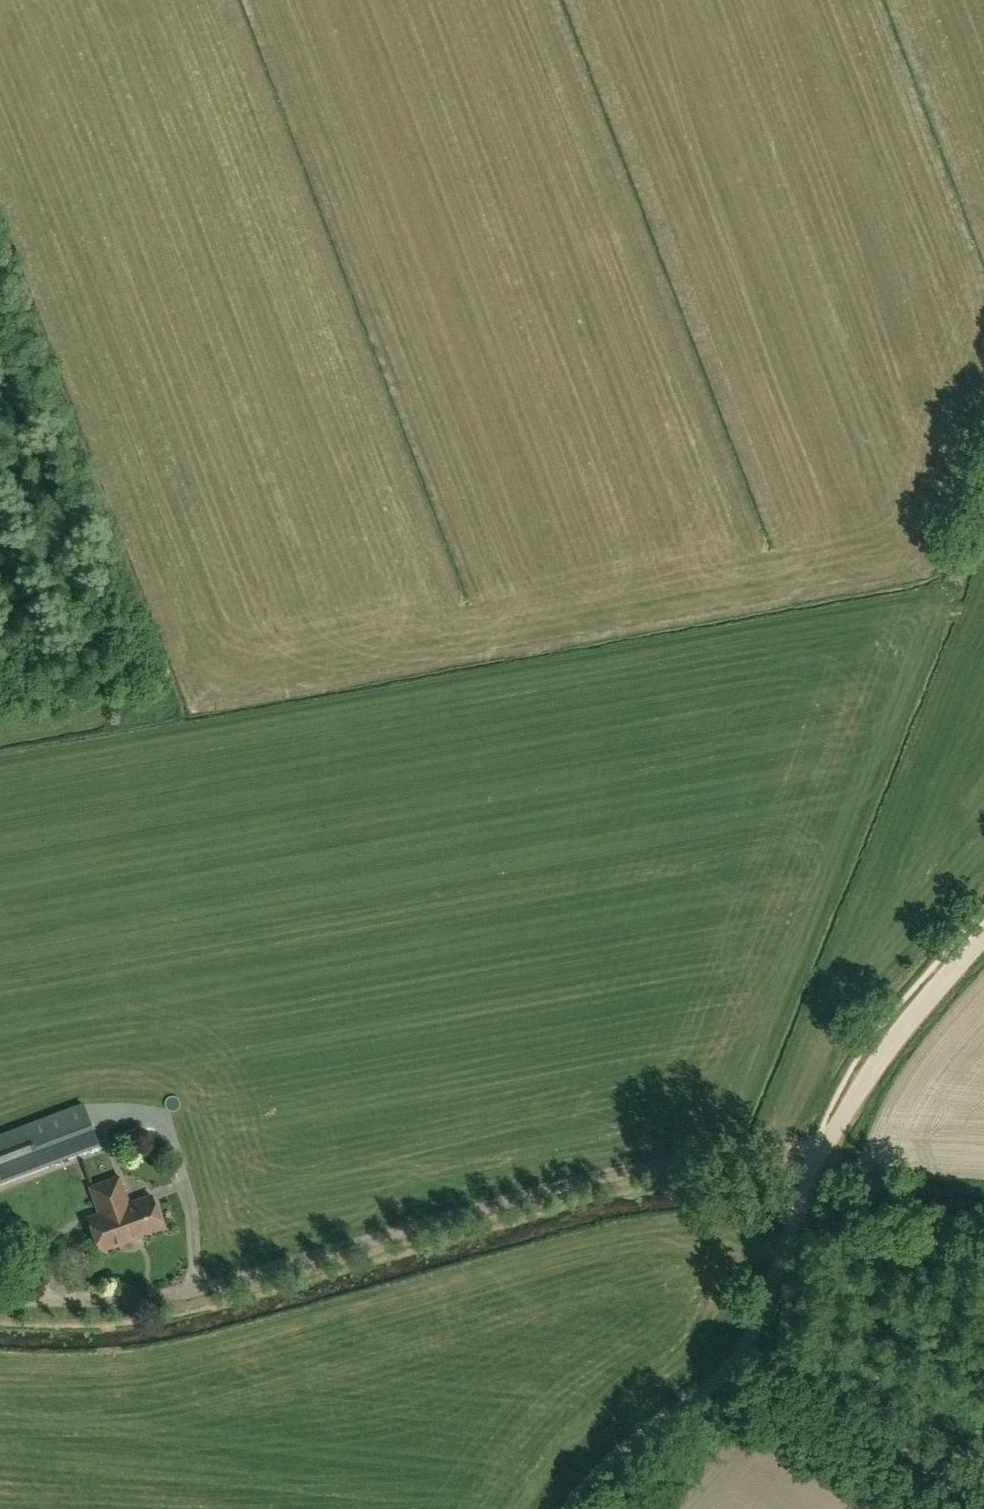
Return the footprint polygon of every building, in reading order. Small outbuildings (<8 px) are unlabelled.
[(42,1166),(27,1124),(0,1134),(0,1180),(42,1166)] [(102,1213),(91,1217),(103,1249),(133,1238),(132,1235),(164,1224),(153,1194),(129,1203),(120,1176),(92,1186),(102,1213)]
